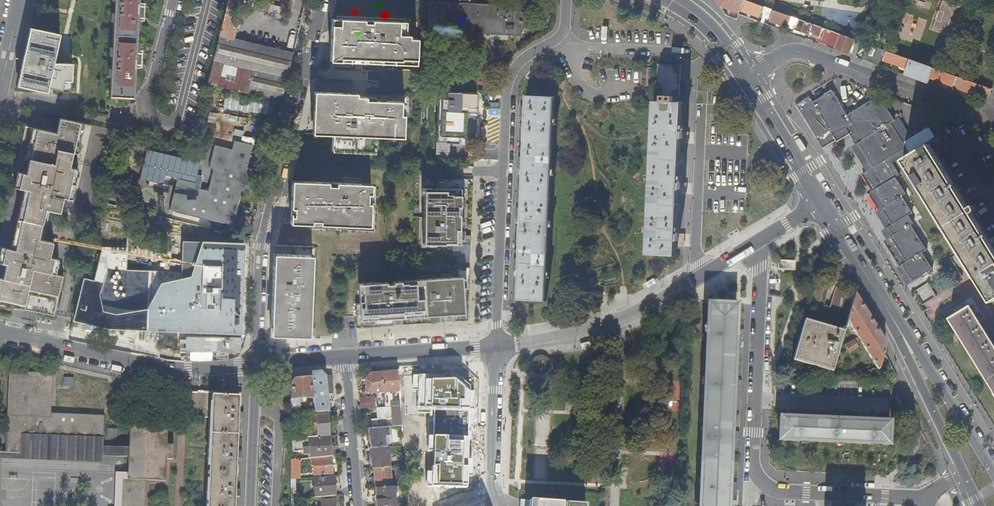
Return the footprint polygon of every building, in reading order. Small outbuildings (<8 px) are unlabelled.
[(139,0),(115,0),(110,97),(133,98),(139,0)] [(219,36),(233,40),(233,39),(243,0),(228,0),(219,36)] [(521,35),(522,4),(467,3),(467,0),(458,0),(458,3),(429,2),(428,33),(521,35)] [(721,6),(740,13),(741,10),(745,0),(717,0),(721,6)] [(746,0),(745,0),(741,10),(761,17),(763,12),(764,9),(765,7),(746,0)] [(788,27),(792,17),(775,10),(771,21),(788,27)] [(397,21),(329,17),(327,59),(415,64),(417,33),(396,32),(397,21)] [(820,38),(824,28),(792,17),(788,27),(820,38)] [(28,27),(15,85),(47,92),(48,88),(70,92),(71,64),(52,63),(59,34),(28,27)] [(835,49),(841,34),(827,29),(822,43),(828,45),(828,46),(835,49)] [(853,45),(855,40),(841,34),(835,49),(849,54),(850,52),(853,45)] [(253,70),(259,45),(233,39),(233,40),(219,36),(213,62),(253,70)] [(862,42),(859,41),(855,40),(853,45),(855,46),(853,52),(850,52),(849,54),(856,57),(862,42)] [(887,51),(869,44),(863,59),(882,66),(884,61),(887,51)] [(282,100),(293,54),(259,45),(253,70),(247,93),(282,100)] [(911,60),(887,51),(884,61),(900,67),(907,69),(911,60)] [(213,62),(207,85),(247,93),(253,70),(213,62)] [(931,78),(934,68),(917,62),(912,77),(929,83),(931,78)] [(640,100),(654,101),(678,102),(678,96),(679,96),(681,65),(659,64),(658,67),(642,67),(640,100)] [(955,86),(958,77),(934,68),(931,78),(955,86)] [(990,96),(992,89),(958,77),(955,86),(954,87),(985,98),(990,96)] [(364,94),(310,91),(308,133),(402,137),(404,99),(364,97),(364,94)] [(858,143),(872,166),(873,167),(884,161),(902,149),(906,147),(902,142),(903,141),(891,122),(894,120),(878,94),(846,115),(832,91),(812,102),(809,97),(797,105),(817,138),(818,138),(830,131),(833,136),(852,124),(862,140),(858,143)] [(517,300),(545,301),(548,251),(552,160),(555,96),(527,95),(526,110),(525,110),(525,114),(521,114),(520,116),(521,117),(526,117),(524,160),(523,161),(522,165),(520,165),(519,166),(519,167),(523,168),(521,212),(520,216),(517,216),(516,217),(517,218),(521,219),(519,263),(518,263),(518,267),(514,268),(514,269),(515,270),(519,270),(517,300)] [(680,139),(682,102),(678,102),(654,101),(647,255),(675,255),(676,241),(677,241),(678,236),(682,236),(683,235),(683,234),(676,233),(678,190),(680,190),(680,185),(685,186),(685,185),(685,184),(685,183),(678,183),(679,158),(680,147),(682,147),(682,141),(687,142),(688,141),(688,140),(687,139),(680,139)] [(84,124),(60,119),(56,133),(24,127),(18,157),(24,158),(21,172),(17,172),(17,173),(21,173),(18,188),(14,187),(23,189),(28,191),(22,220),(17,218),(17,220),(21,221),(16,251),(11,249),(1,247),(1,248),(5,249),(3,259),(2,264),(7,265),(4,279),(0,279),(0,305),(53,316),(62,276),(55,274),(50,273),(53,259),(58,260),(58,259),(54,258),(49,257),(52,242),(43,240),(39,239),(45,209),(49,210),(59,213),(62,198),(71,200),(71,199),(68,198),(71,184),(74,185),(78,169),(74,168),(84,124)] [(852,147),(867,171),(872,166),(858,143),(862,140),(852,124),(833,136),(830,131),(818,138),(823,147),(836,139),(837,142),(850,134),(856,144),(852,147)] [(867,171),(865,172),(875,190),(895,177),(899,175),(892,163),(911,151),(913,154),(926,145),(924,141),(929,137),(931,140),(938,136),(932,127),(929,129),(928,126),(903,141),(902,142),(906,147),(902,149),(884,161),(873,167),(872,166),(867,171)] [(251,145),(234,140),(232,149),(214,144),(208,167),(213,169),(208,190),(194,187),(196,182),(177,178),(169,210),(174,211),(172,219),(208,227),(210,220),(232,225),(241,190),(249,192),(254,169),(246,167),(251,145)] [(913,154),(903,160),(923,192),(991,301),(993,300),(993,249),(993,246),(928,144),(926,145),(913,154)] [(899,266),(896,269),(906,285),(912,281),(902,265),(905,262),(891,238),(893,236),(888,228),(892,225),(882,208),(885,206),(875,190),(865,172),(862,173),(873,191),(870,193),(879,210),(876,212),(886,229),(882,232),(887,240),(884,242),(899,266)] [(902,265),(912,281),(932,269),(921,252),(925,250),(910,225),(913,224),(908,215),(911,213),(901,196),(905,193),(895,177),(875,190),(885,206),(882,208),(892,225),(888,228),(893,236),(891,238),(905,262),(902,265)] [(460,275),(461,281),(396,286),(396,289),(390,289),(390,287),(387,287),(362,289),(363,306),(360,306),(359,334),(393,331),(392,323),(468,317),(466,293),(473,292),(474,249),(464,248),(464,243),(467,244),(468,183),(428,182),(428,191),(425,191),(425,197),(428,197),(427,248),(457,248),(457,257),(461,257),(460,266),(460,270),(460,275)] [(368,186),(287,183),(286,227),(367,230),(368,186)] [(28,191),(23,189),(17,218),(22,220),(28,191)] [(43,240),(49,210),(45,209),(39,239),(43,240)] [(17,220),(11,249),(16,251),(21,221),(17,220)] [(93,280),(85,278),(74,321),(110,327),(146,329),(241,333),(245,251),(244,242),(184,240),(182,270),(127,269),(128,247),(102,246),(93,280)] [(308,259),(268,257),(265,339),(304,340),(308,259)] [(784,261),(778,260),(777,269),(794,270),(795,261),(784,260),(784,261)] [(925,310),(940,301),(928,282),(914,291),(925,310)] [(878,369),(884,349),(886,344),(872,322),(855,294),(846,325),(851,326),(858,337),(845,346),(849,352),(858,346),(857,344),(861,342),(875,364),(878,369)] [(729,494),(730,494),(730,495),(734,495),(734,493),(734,490),(736,490),(736,482),(732,482),(730,487),(728,487),(730,448),(730,443),(732,443),(732,444),(736,444),(736,439),(738,438),(738,431),(735,431),(733,435),(732,435),(734,391),(735,391),(735,393),(738,393),(738,387),(740,387),(740,380),(737,380),(735,383),(733,383),(734,341),(737,341),(737,343),(740,343),(741,337),(742,337),(742,330),(739,330),(738,334),(737,334),(738,304),(708,303),(708,305),(709,305),(704,410),(701,487),(700,505),(729,505),(729,494)] [(980,321),(984,318),(974,303),(952,317),(961,332),(958,334),(993,391),(993,344),(980,321)] [(823,326),(804,320),(803,324),(822,329),(823,326)] [(798,362),(832,372),(843,335),(827,331),(822,329),(803,324),(792,361),(798,362)] [(843,335),(844,332),(828,327),(827,331),(843,335)] [(17,436),(16,453),(22,454),(22,436),(104,439),(104,415),(51,413),(52,373),(8,371),(6,435),(17,436)] [(328,411),(326,376),(320,371),(311,372),(312,377),(314,397),(315,412),(328,411)] [(399,391),(398,371),(382,372),(384,394),(387,394),(386,392),(399,391)] [(384,394),(382,372),(370,373),(365,378),(366,393),(370,393),(370,398),(384,397),(384,394)] [(457,373),(404,375),(405,415),(433,414),(431,487),(466,487),(471,387),(457,373)] [(314,397),(312,377),(296,378),(290,385),(290,409),(301,408),(300,402),(306,401),(305,398),(314,397)] [(244,412),(242,412),(240,412),(241,399),(239,399),(239,396),(234,396),(234,394),(213,393),(187,392),(186,417),(211,418),(208,505),(234,505),(235,496),(240,496),(240,489),(238,489),(235,489),(236,458),(242,458),(242,451),(239,451),(237,450),(238,419),(243,419),(244,412)] [(377,407),(385,407),(385,401),(384,397),(370,398),(363,399),(364,406),(377,405),(377,407)] [(388,427),(402,426),(401,406),(385,407),(377,407),(376,407),(377,419),(372,419),(372,428),(388,427)] [(796,417),(781,416),(779,440),(836,442),(889,445),(890,421),(875,420),(875,417),(876,417),(877,415),(870,414),(870,412),(863,412),(863,416),(868,419),(867,421),(859,421),(839,420),(839,416),(840,416),(840,413),(834,413),(834,411),(827,410),(827,415),(831,417),(831,418),(802,417),(802,414),(803,414),(803,411),(798,411),(798,409),(791,409),(791,413),(796,415),(796,417)] [(330,436),(328,411),(315,412),(305,413),(306,429),(308,429),(309,438),(330,436)] [(103,456),(128,457),(128,471),(115,470),(114,505),(145,505),(146,480),(165,481),(166,459),(173,459),(174,444),(167,444),(167,426),(130,424),(129,446),(103,446),(103,456)] [(371,448),(386,447),(385,435),(389,434),(388,427),(372,428),(369,428),(371,448)] [(116,437),(116,428),(106,428),(107,437),(116,437)] [(6,435),(6,452),(16,453),(17,436),(6,435)] [(103,463),(103,456),(103,446),(104,439),(22,436),(22,454),(16,453),(6,452),(0,452),(0,458),(103,463)] [(331,449),(330,436),(309,438),(309,445),(319,444),(320,457),(321,457),(331,456),(334,456),(334,449),(331,449)] [(309,445),(309,438),(306,438),(307,448),(316,447),(317,457),(320,457),(319,444),(309,445)] [(374,468),(390,467),(388,447),(386,447),(371,448),(371,456),(372,461),(369,461),(370,467),(372,467),(372,468),(374,468)] [(333,474),(331,456),(321,457),(322,466),(313,467),(314,475),(333,474)] [(291,479),(300,478),(300,459),(291,460),(291,479)] [(375,488),(391,487),(390,467),(374,468),(375,488)] [(335,496),(333,476),(314,477),(315,497),(335,496)] [(395,497),(397,497),(397,494),(395,494),(394,486),(391,487),(375,488),(377,505),(396,505),(395,497)] [(530,496),(530,505),(587,505),(587,501),(530,496)]
